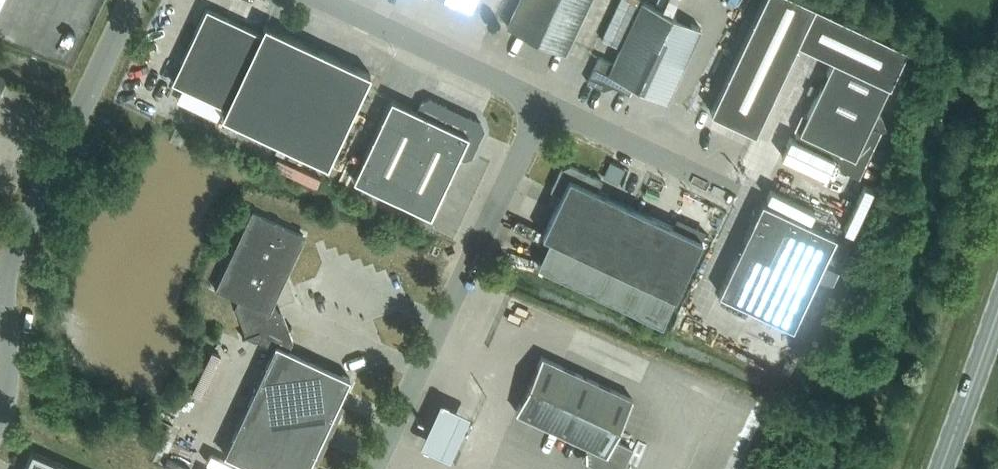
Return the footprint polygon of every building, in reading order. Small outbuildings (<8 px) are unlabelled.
[(507,25),(565,52),(589,0),(518,0),(507,25)] [(600,55),(588,81),(604,88),(614,85),(630,93),(634,84),(667,100),(701,28),(643,0),(614,62),(600,55)] [(876,113),(907,47),(808,0),(763,0),(711,111),(756,132),(798,41),(834,58),(800,131),(840,150),(837,155),(842,169),(859,177),(881,130),(886,128),(882,116),(876,113)] [(228,107),(262,33),(207,7),(173,81),(228,107)] [(262,33),(228,107),(226,113),(224,112),(223,116),(328,164),(371,73),(265,24),(264,27),(265,28),(262,33)] [(472,155),(484,130),(481,122),(471,117),(463,120),(450,114),(447,106),(430,98),(422,100),(418,110),(392,98),(354,179),(431,215),(459,155),(464,158),(472,155)] [(611,161),(603,176),(617,183),(625,167),(611,161)] [(602,180),(571,165),(562,169),(552,189),(562,194),(543,234),(551,238),(538,265),(663,323),(675,296),(675,297),(702,239),(597,190),(602,180)] [(720,293),(793,327),(836,235),(763,201),(758,212),(754,210),(751,218),(754,220),(720,293)] [(277,309),(271,307),(304,235),(254,212),(218,288),(216,288),(239,299),(238,301),(250,334),(243,336),(243,337),(258,332),(260,338),(258,338),(258,340),(260,339),(261,341),(275,347),(225,453),(258,468),(308,468),(351,378),(289,349),(294,340),(289,328),(293,327),(292,326),(282,330),(280,324),(282,323),(277,309)] [(542,357),(517,411),(590,445),(584,459),(606,468),(622,468),(632,448),(614,440),(633,399),(542,357)] [(470,416),(440,402),(421,444),(452,458),(470,416)] [(91,408),(78,403),(74,412),(87,417),(91,408)] [(24,468),(73,468),(32,451),(24,468)]
